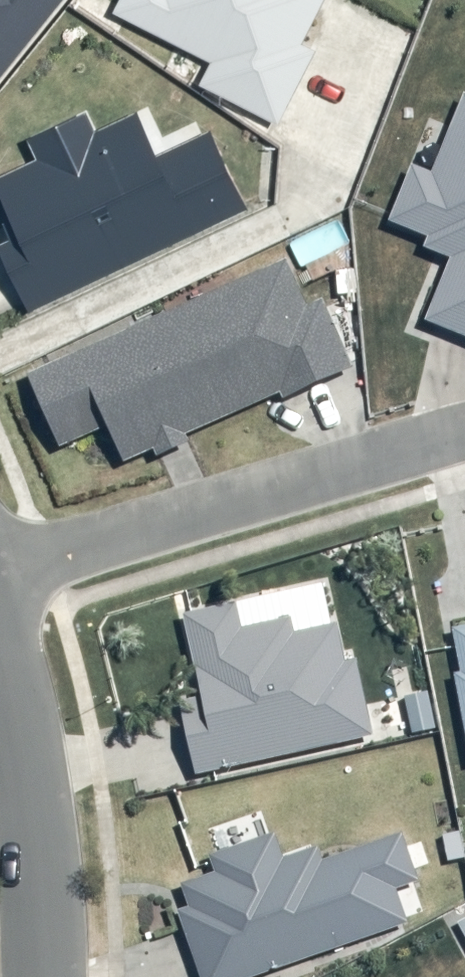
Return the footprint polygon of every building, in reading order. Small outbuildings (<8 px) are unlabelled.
[(68,0),(0,0),(0,84),(68,0)] [(116,16),(215,64),(203,87),(281,128),(320,52),(306,46),(327,0),(124,0),(116,16)] [(464,338),(464,110),(436,180),(414,172),(392,226),(431,242),(428,254),(454,264),(431,324),(464,338)] [(31,314),(253,211),(215,131),(161,158),(140,115),(99,135),(89,113),(31,139),(40,162),(0,180),(0,188),(21,239),(1,248),(31,314)] [(289,265),(32,378),(63,450),(108,429),(128,464),(281,397),(285,404),(355,373),(326,305),(310,312),(289,265)] [(182,703),(197,774),(376,737),(361,660),(347,663),(340,625),(297,633),(294,619),(243,629),(238,606),(187,617),(205,698),(182,703)] [(457,630),(464,670),(464,628),(457,630)] [(464,726),(464,673),(456,676),(464,726)] [(201,976),(262,976),(409,926),(398,892),(423,883),(406,833),(325,861),(321,847),(286,859),(278,834),(213,857),(217,875),(186,884),(191,907),(177,911),(201,976)]
